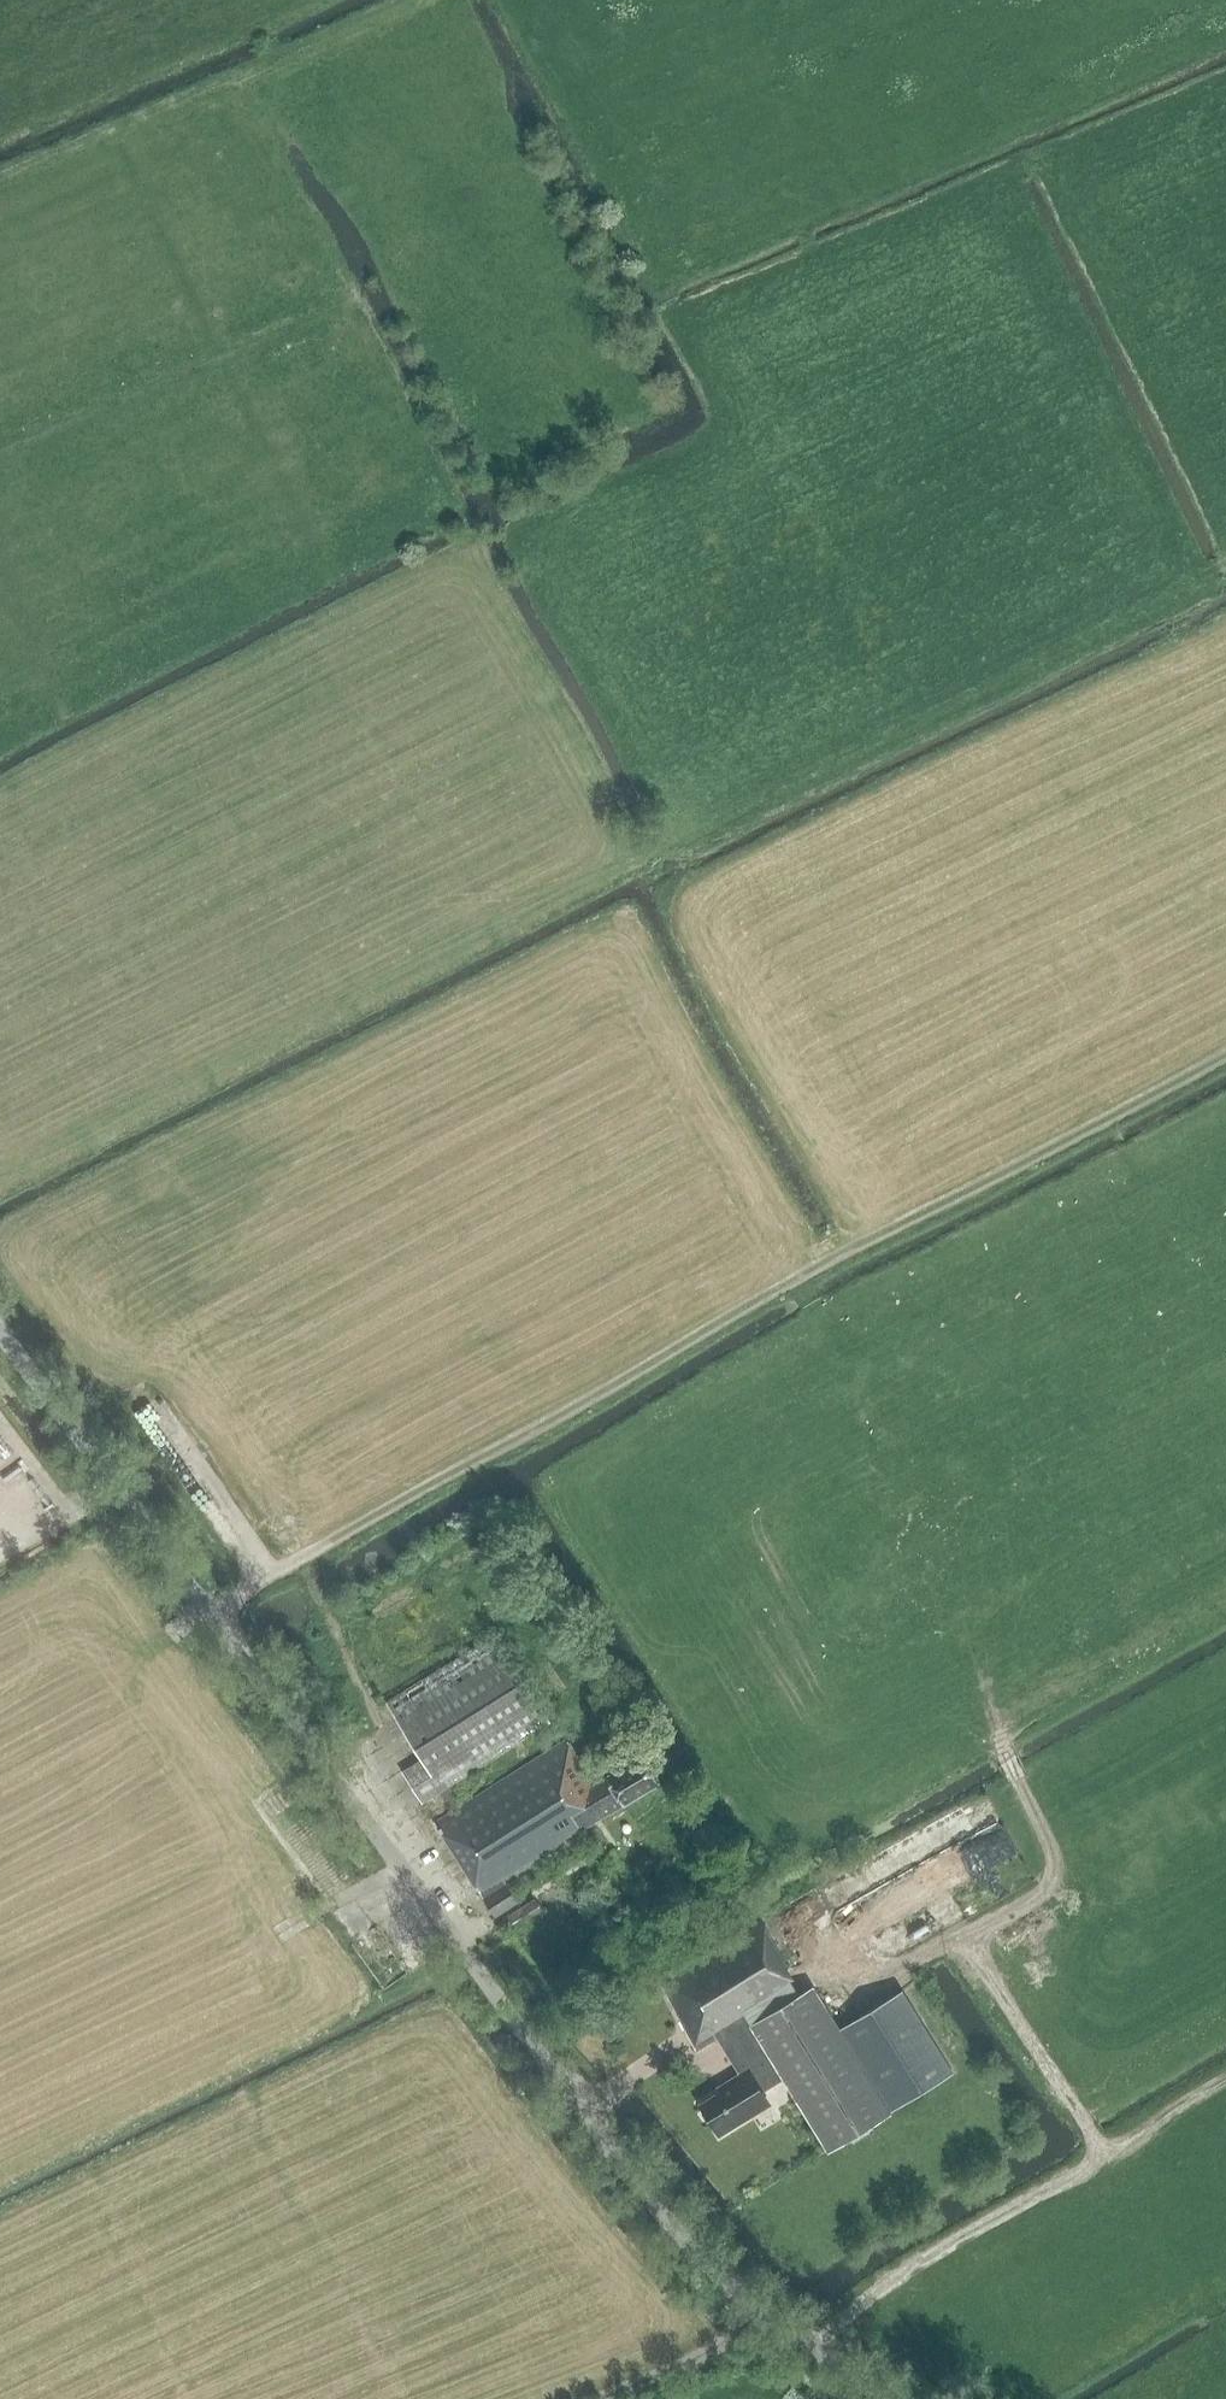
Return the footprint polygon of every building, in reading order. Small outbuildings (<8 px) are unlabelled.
[(642,1752),(592,1783),(564,1739),(457,1809),(443,1788),(547,1722),(491,1636),(384,1705),(419,1761),(400,1773),(420,1804),(438,1792),(451,1812),(434,1824),(481,1898),(482,1897),(494,1917),(518,1902),(506,1883),(587,1833),(584,1828),(618,1807),(660,1782),(642,1752)] [(534,1898),(501,1918),(510,1933),(543,1913),(534,1898)] [(669,1973),(672,1980),(664,1985),(696,2052),(717,2039),(737,2075),(716,2087),(719,2093),(698,2105),(701,2111),(699,2114),(703,2121),(706,2122),(716,2138),(770,2104),(763,2091),(782,2079),(829,2153),(954,2074),(903,1993),(836,2032),(813,1989),(751,2026),(748,2020),(799,1990),(761,1919),(669,1973)]
